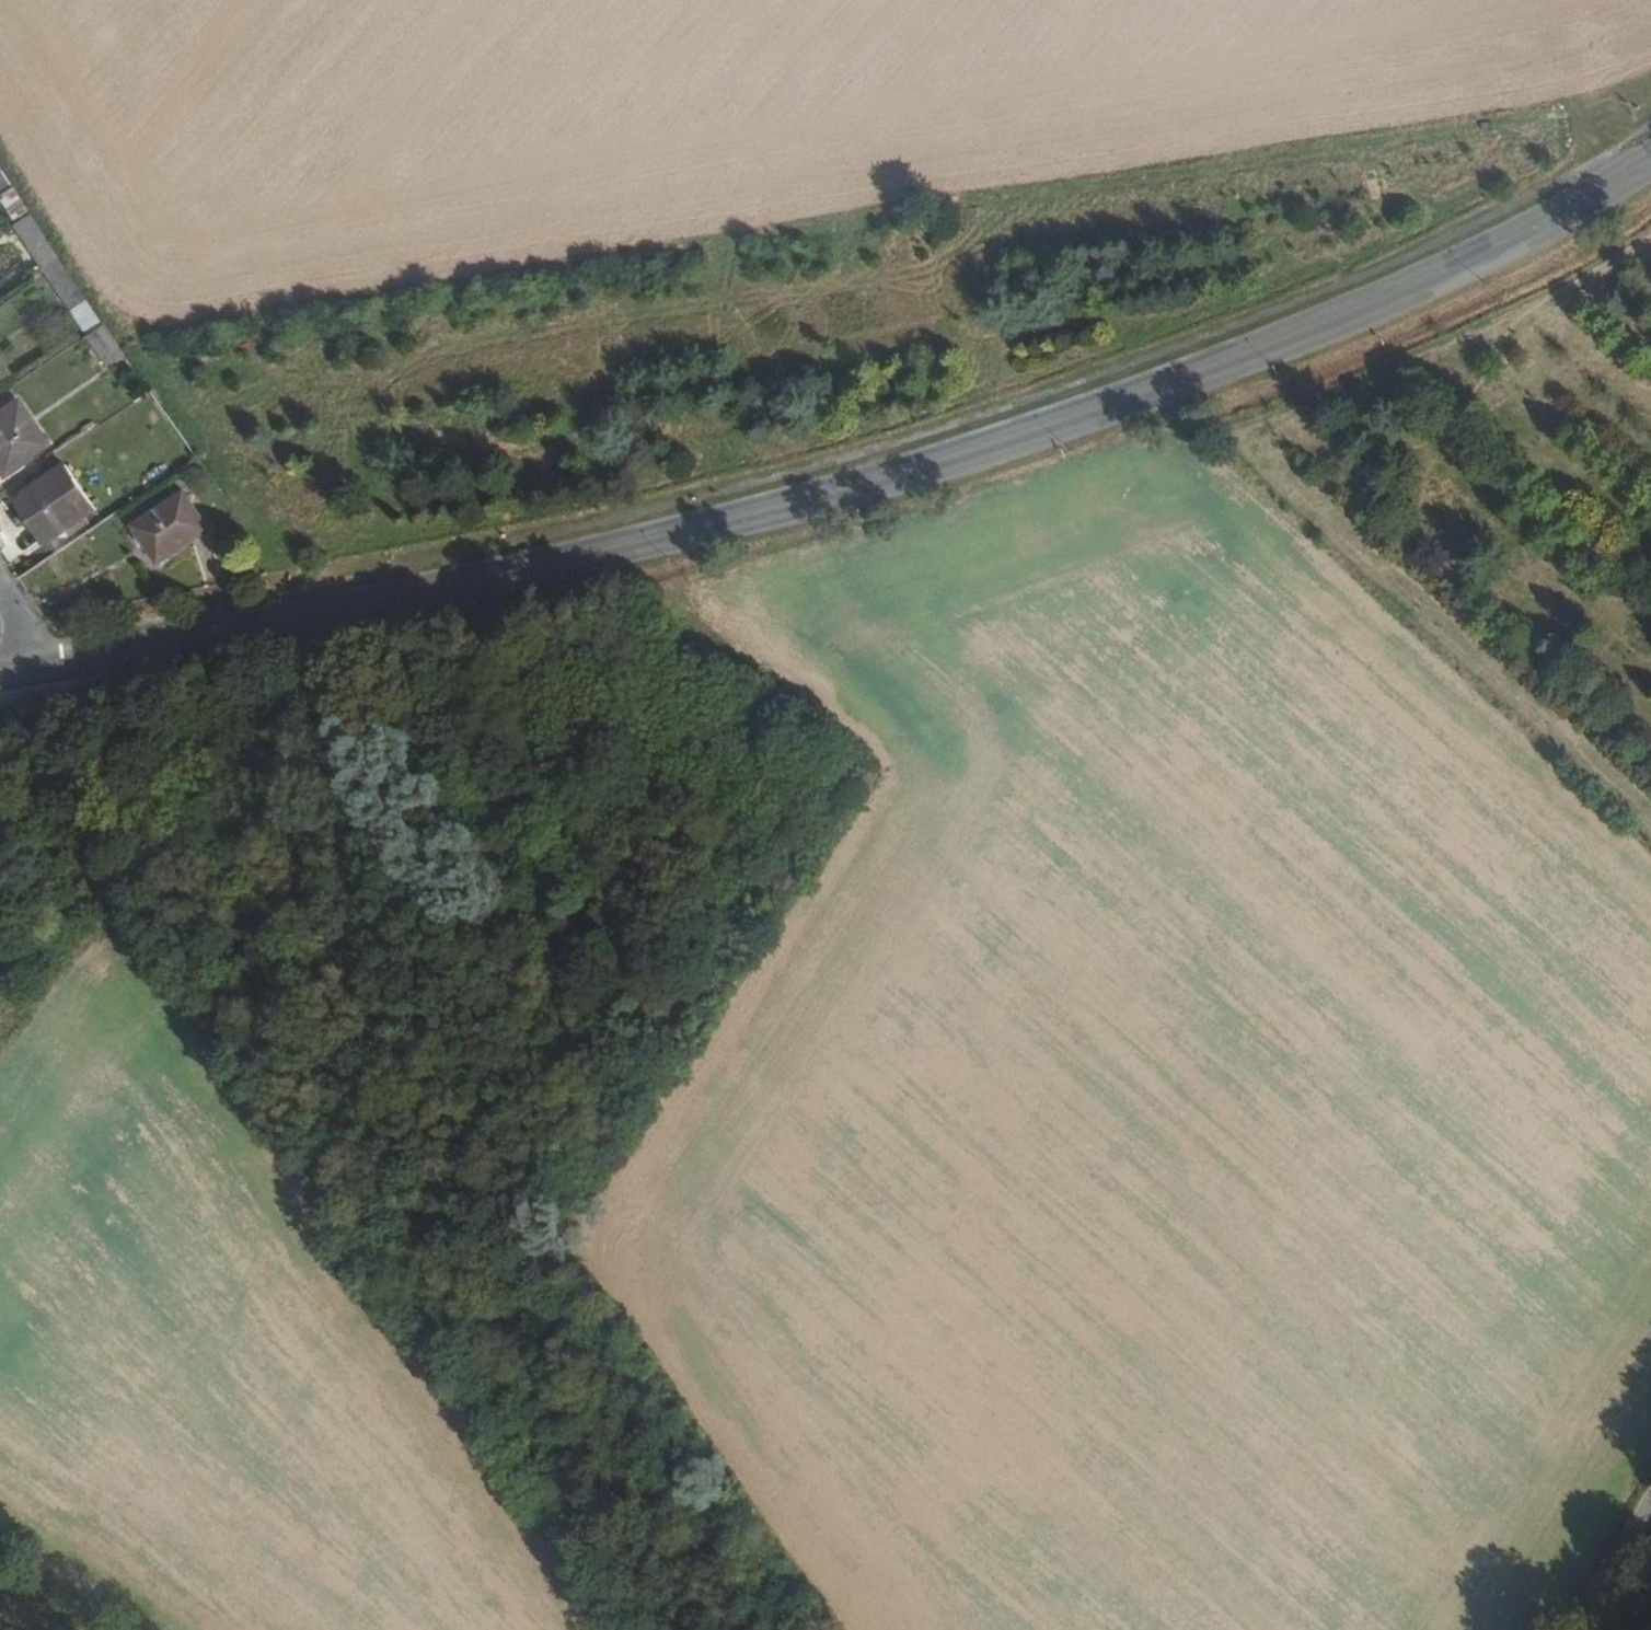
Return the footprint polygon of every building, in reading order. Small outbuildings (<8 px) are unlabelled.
[(37,229),(11,188),(0,196),(0,200),(15,223),(12,225),(22,239),(37,229)] [(37,229),(22,239),(41,268),(55,258),(37,229)] [(55,258),(41,268),(59,295),(74,285),(55,258)] [(74,285),(59,295),(86,336),(102,325),(83,299),(74,285)] [(113,341),(102,325),(86,336),(85,338),(96,353),(113,341)] [(123,354),(113,341),(96,353),(105,367),(123,354)] [(0,411),(0,468),(3,473),(44,446),(15,401),(0,411)] [(47,545),(96,511),(65,466),(17,499),(47,545)] [(210,530),(185,493),(135,527),(159,564),(210,530)]
